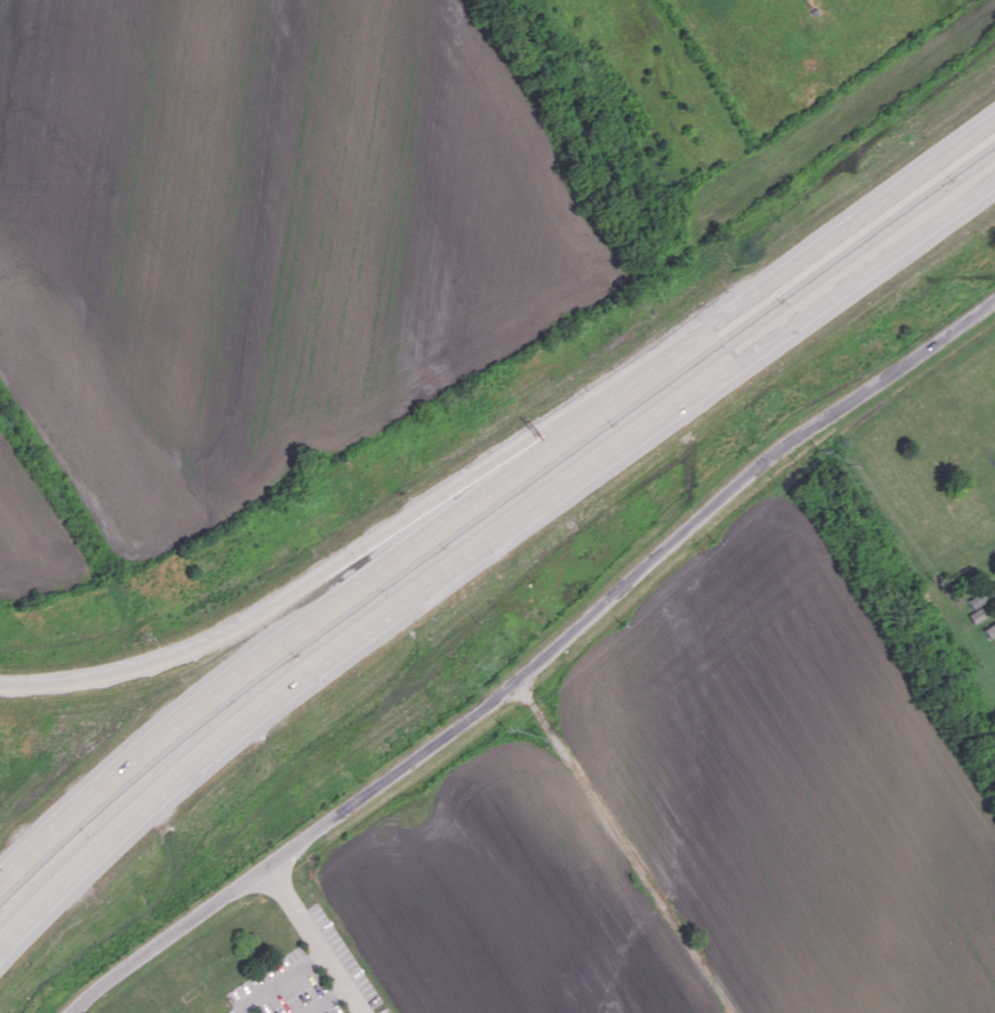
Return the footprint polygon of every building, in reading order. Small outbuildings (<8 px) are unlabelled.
[(973,608),(994,594),(994,580),(966,598),(973,608)]
